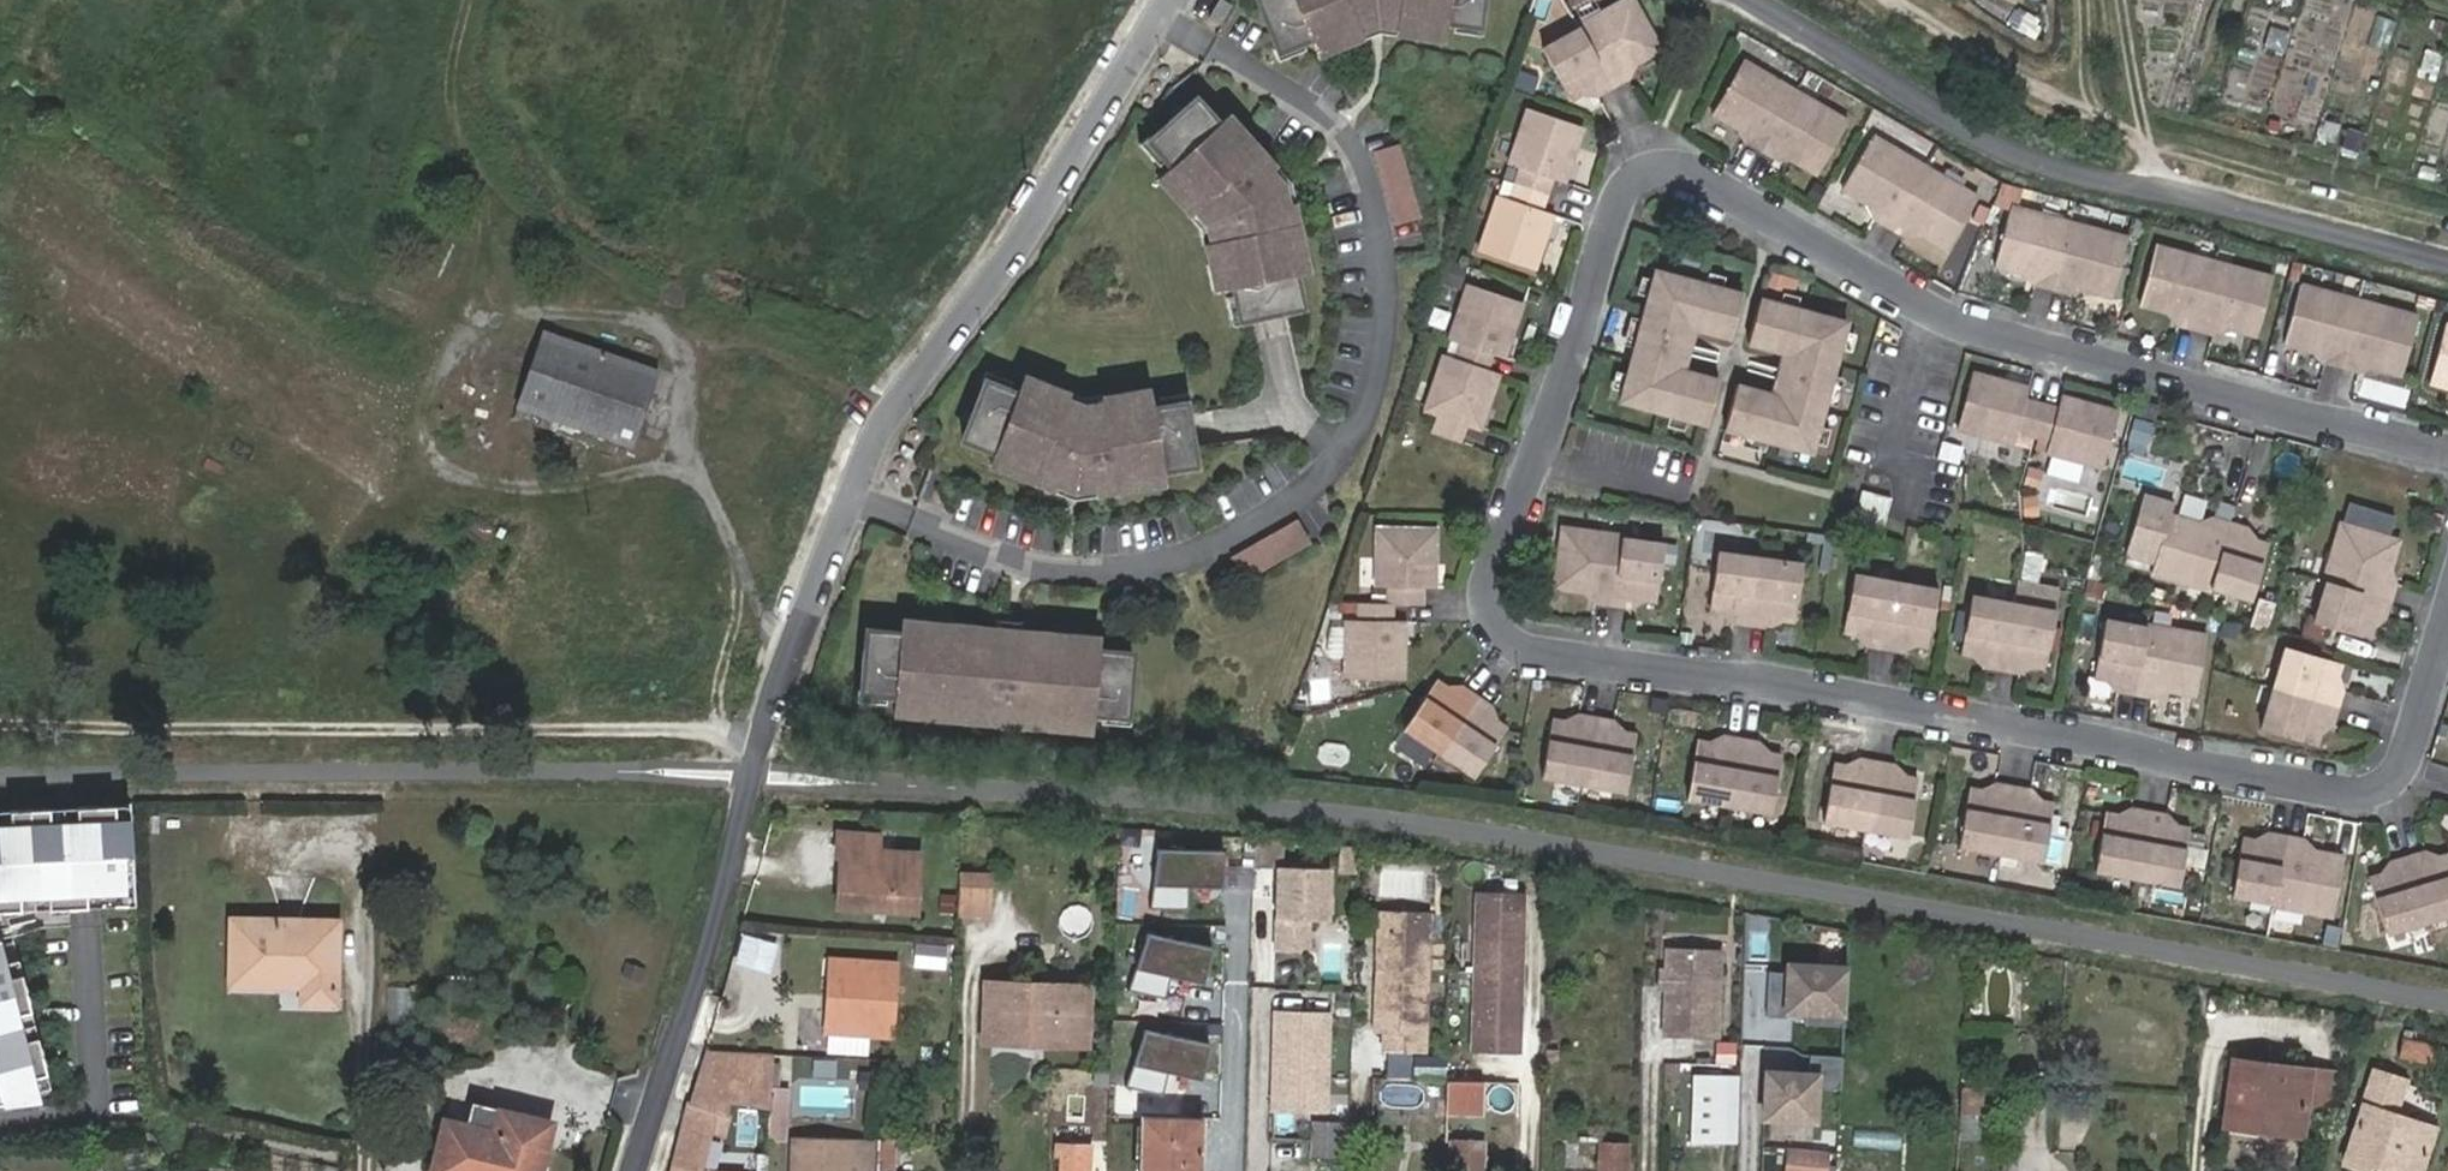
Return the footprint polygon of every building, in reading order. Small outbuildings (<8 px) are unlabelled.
[(1286,55),(1318,41),(1323,52),(1345,43),(1348,48),(1369,39),(1367,34),(1382,27),(1399,30),(1398,36),(1421,39),(1422,33),(1445,37),(1447,24),(1482,30),(1486,0),(1262,0),(1286,55)] [(1628,2),(1577,30),(1584,41),(1614,94),(1630,86),(1624,75),(1659,55),(1628,2)] [(2281,56),(2290,32),(2272,26),(2264,50),(2281,56)] [(1593,106),(1614,94),(1584,41),(1543,64),(1569,106),(1588,96),(1593,106)] [(1737,158),(1753,168),(1790,105),(1722,67),(1691,126),(1740,153),(1737,158)] [(1790,105),(1753,168),(1766,175),(1769,170),(1788,180),(1807,191),(1840,133),(1809,116),(1790,105)] [(1288,225),(1286,205),(1272,186),(1278,181),(1249,148),(1245,152),(1229,133),(1225,136),(1201,109),(1154,150),(1176,176),(1166,185),(1181,202),(1176,207),(1192,225),(1196,221),(1207,234),(1209,252),(1203,253),(1205,276),(1211,276),(1213,299),(1225,298),(1228,333),(1291,328),(1288,292),(1294,292),(1292,268),(1298,267),(1294,224),(1288,225)] [(1526,176),(1521,193),(1550,203),(1556,186),(1570,192),(1586,146),(1529,126),(1514,172),(1526,176)] [(1402,143),(1374,152),(1397,226),(1425,217),(1402,143)] [(1883,240),(1919,178),(1873,151),(1842,204),(1872,222),(1868,231),(1883,240)] [(1970,209),(1938,190),(1919,178),(1883,240),(1906,254),(1911,246),(1938,262),(1942,256),(1970,209)] [(1550,203),(1521,193),(1514,214),(1502,209),(1483,263),(1537,281),(1556,230),(1542,225),(1550,203)] [(2042,290),(2058,230),(1999,214),(1983,274),(2019,284),(2016,294),(2039,300),(2042,290)] [(2113,245),(2058,230),(2042,290),(2039,300),(2057,305),(2059,294),(2097,305),(2113,245)] [(2184,339),(2204,270),(2149,255),(2133,315),(2166,324),(2164,333),(2184,339)] [(2260,285),(2204,270),(2184,339),(2203,344),(2205,335),(2243,345),(2260,285)] [(1688,327),(1704,332),(1730,339),(1741,296),(1659,274),(1624,405),(1703,427),(1716,379),(1694,374),(1678,369),(1688,327)] [(1476,294),(1458,350),(1467,353),(1463,369),(1495,379),(1501,358),(1512,361),(1527,311),(1476,294)] [(2328,377),(2348,308),(2296,294),(2279,355),(2310,363),(2308,371),(2328,377)] [(1781,400),(1767,396),(1736,388),(1726,433),(1807,454),(1843,324),(1759,301),(1748,344),(1779,352),(1791,356),(1781,400)] [(2406,323),(2348,308),(2328,377),(2346,382),(2348,373),(2390,384),(2406,323)] [(1694,374),(1704,332),(1688,327),(1678,369),(1694,374)] [(544,332),(518,406),(630,444),(655,369),(544,332)] [(2437,333),(2421,391),(2447,399),(2447,336),(2437,333)] [(1779,352),(1767,396),(1781,400),(1791,356),(1779,352)] [(1487,433),(1504,382),(1495,379),(1463,369),(1450,365),(1436,408),(1447,412),(1439,436),(1470,446),(1475,430),(1487,433)] [(2009,440),(2028,445),(2037,411),(2018,406),(2020,395),(1980,384),(1965,440),(2006,450),(2009,440)] [(1091,411),(1068,414),(1051,407),(1053,402),(1031,394),(1029,399),(1007,391),(1002,403),(970,391),(947,450),(981,462),(979,467),(1001,476),(999,481),(1039,496),(1041,490),(1057,497),(1076,494),(1077,500),(1118,495),(1117,489),(1141,487),(1141,481),(1176,477),(1168,414),(1134,418),(1133,406),(1108,409),(1107,402),(1090,404),(1091,411)] [(2037,411),(2028,445),(2046,449),(2044,459),(2091,471),(2106,417),(2056,405),(2054,416),(2037,411)] [(1944,441),(1940,459),(1959,463),(1964,446),(1944,441)] [(1855,521),(1887,526),(1892,494),(1860,490),(1855,521)] [(2152,567),(2167,515),(2169,508),(2142,500),(2125,558),(2152,567)] [(2150,576),(2205,592),(2208,584),(2228,523),(2207,516),(2205,526),(2167,515),(2152,567),(2150,576)] [(1298,518),(1229,557),(1244,583),(1313,544),(1298,518)] [(2244,527),(2228,523),(2208,584),(2249,596),(2265,544),(2241,537),(2244,527)] [(2380,582),(2384,565),(2390,546),(2333,529),(2330,529),(2313,584),(2319,586),(2386,605),(2392,585),(2380,582)] [(1594,608),(1618,611),(1626,550),(1628,541),(1563,535),(1558,595),(1594,598),(1594,608)] [(1391,611),(1423,611),(1424,590),(1435,590),(1436,537),(1379,537),(1378,590),(1389,591),(1389,611),(1391,611)] [(1633,602),(1646,603),(1661,605),(1667,554),(1662,554),(1626,550),(1618,611),(1632,612),(1633,602)] [(1722,627),(1746,630),(1754,566),(1708,559),(1700,615),(1723,618),(1722,627)] [(1754,566),(1746,630),(1759,632),(1760,623),(1783,626),(1791,571),(1754,566)] [(1858,646),(1879,650),(1889,588),(1846,580),(1838,635),(1860,638),(1858,646)] [(2011,584),(2007,605),(2043,611),(2047,590),(2011,584)] [(2381,622),(2386,605),(2319,586),(2306,632),(2362,646),(2369,619),(2381,622)] [(1889,588),(1879,650),(1893,652),(1895,643),(1918,647),(1927,594),(1889,588)] [(1974,666),(1996,669),(2007,605),(1961,598),(1952,656),(1975,659),(1974,666)] [(2007,605),(1996,669),(2010,671),(2012,665),(2035,669),(2043,611),(2007,605)] [(2249,607),(2244,631),(2259,635),(2265,611),(2249,607)] [(1389,611),(1352,610),(1352,628),(1341,629),(1340,680),(1402,680),(1403,627),(1391,626),(1391,611),(1389,611)] [(2107,689),(2129,692),(2140,628),(2092,621),(2084,674),(2108,679),(2107,689)] [(2140,628),(2129,692),(2148,695),(2149,685),(2187,690),(2196,632),(2140,623),(2140,628)] [(857,641),(853,705),(889,707),(888,719),(911,721),(910,727),(933,729),(933,723),(957,724),(957,730),(1057,737),(1058,732),(1082,734),(1083,722),(1118,724),(1122,661),(1088,659),(1088,652),(1063,651),(1064,644),(964,637),(963,643),(939,641),(939,636),(918,634),(917,640),(893,638),(893,644),(857,641)] [(2264,691),(2333,710),(2339,689),(2330,687),(2335,668),(2275,652),(2264,691)] [(1416,732),(1437,745),(1451,754),(1484,705),(1465,690),(1460,699),(1454,695),(1443,688),(1416,732)] [(2329,724),(2333,710),(2264,691),(2254,728),(2314,744),(2320,721),(2329,724)] [(1302,696),(1307,719),(1324,715),(1319,692),(1302,696)] [(1484,705),(1451,754),(1482,775),(1510,731),(1491,719),(1495,712),(1484,705)] [(1587,789),(1595,720),(1576,718),(1574,731),(1547,728),(1541,783),(1587,789)] [(1595,720),(1587,789),(1625,793),(1631,738),(1609,735),(1611,722),(1595,720)] [(1686,801),(1733,808),(1744,743),(1721,739),(1719,752),(1694,748),(1686,801)] [(1317,760),(1345,767),(1350,749),(1322,742),(1317,760)] [(1744,743),(1733,808),(1768,814),(1776,760),(1754,757),(1756,745),(1744,743)] [(1816,821),(1863,830),(1873,766),(1849,762),(1847,773),(1825,770),(1816,821)] [(1873,766),(1863,830),(1899,836),(1908,784),(1887,781),(1889,769),(1873,766)] [(1950,847),(1997,854),(2008,791),(1985,786),(1983,798),(1960,794),(1950,847)] [(2008,791),(1997,854),(2033,861),(2042,808),(2021,804),(2023,793),(2008,791)] [(18,914),(17,900),(45,898),(46,912),(84,910),(83,896),(110,895),(111,908),(131,907),(125,820),(112,821),(111,807),(73,809),(74,823),(47,825),(46,811),(8,813),(9,827),(0,828),(0,915),(18,914)] [(2086,868),(2134,876),(2145,814),(2124,810),(2122,822),(2095,816),(2086,868)] [(2145,814),(2134,876),(2171,883),(2180,832),(2159,828),(2161,817),(2145,814)] [(1229,832),(1160,827),(1155,900),(1224,905),(1229,832)] [(1866,833),(1860,860),(1882,865),(1888,838),(1866,833)] [(2267,902),(2280,837),(2259,833),(2257,846),(2231,842),(2222,894),(2267,902)] [(2267,902),(2265,911),(2323,922),(2335,860),(2300,852),(2302,841),(2280,837),(2267,902)] [(837,864),(843,865),(849,865),(850,888),(844,889),(844,911),(922,912),(922,853),(894,852),(894,862),(878,861),(878,852),(877,838),(838,838),(837,864)] [(1281,843),(1257,840),(1256,864),(1274,865),(1274,857),(1281,857),(1281,843)] [(2419,916),(2447,907),(2447,881),(2441,855),(2417,862),(2413,848),(2401,852),(2419,916)] [(894,852),(878,852),(878,861),(894,862),(894,852)] [(2376,928),(2419,916),(2401,852),(2381,857),(2385,871),(2362,877),(2376,928)] [(1332,869),(1280,867),(1277,951),(1311,952),(1313,920),(1331,921),(1332,869)] [(960,872),(960,911),(989,911),(989,872),(960,872)] [(1524,895),(1477,894),(1470,1053),(1518,1055),(1524,895)] [(1406,931),(1407,912),(1381,911),(1380,930),(1406,931)] [(1390,976),(1380,976),(1379,1031),(1427,1031),(1431,913),(1407,912),(1406,931),(1380,930),(1380,961),(1389,961),(1390,976)] [(1214,937),(1150,917),(1129,984),(1193,1004),(1214,937)] [(230,921),(228,979),(247,979),(248,970),(300,971),(301,1001),(332,1003),(334,922),(230,921)] [(39,1105),(33,1080),(47,1077),(38,1040),(24,1043),(18,1016),(31,1013),(22,976),(9,980),(0,945),(0,1109),(39,1105)] [(1846,951),(1787,947),(1786,956),(1767,955),(1764,1000),(1784,1001),(1785,994),(1804,996),(1803,1008),(1842,1011),(1846,951)] [(1716,1038),(1719,953),(1669,951),(1666,1036),(1716,1038)] [(1380,961),(1380,976),(1390,976),(1389,961),(1380,961)] [(844,1012),(832,1012),(832,1034),(897,1036),(898,964),(833,962),(833,984),(844,984),(844,1012)] [(833,984),(832,1012),(844,1012),(844,984),(833,984)] [(1086,987),(985,984),(983,1043),(1025,1044),(1027,1039),(1085,1042),(1086,987)] [(415,988),(388,985),(385,1023),(411,1026),(415,988)] [(1324,1109),(1324,1094),(1327,1013),(1275,1011),(1271,1107),(1304,1108),(1324,1109)] [(1210,1036),(1146,1016),(1125,1082),(1189,1102),(1210,1036)] [(2439,1044),(2403,1037),(2400,1055),(2435,1062),(2439,1044)] [(1840,1042),(1806,1040),(1805,1059),(1762,1057),(1759,1104),(1811,1107),(1813,1074),(1838,1075),(1840,1042)] [(2298,1096),(2301,1051),(2232,1046),(2227,1101),(2254,1104),(2254,1121),(2297,1125),(2298,1096)] [(2327,1053),(2301,1051),(2298,1096),(2320,1096),(2327,1053)] [(705,1053),(692,1099),(719,1107),(727,1078),(732,1079),(738,1055),(705,1053)] [(1445,1054),(1415,1054),(1414,1072),(1445,1072),(1445,1054)] [(732,1079),(771,1086),(773,1056),(738,1055),(732,1079)] [(2374,1067),(2343,1160),(2364,1167),(2366,1159),(2400,1170),(2417,1170),(2433,1125),(2393,1112),(2404,1078),(2374,1067)] [(1724,1078),(1696,1076),(1695,1142),(1722,1142),(1724,1078)] [(1449,1080),(1447,1114),(1485,1116),(1487,1082),(1449,1080)] [(1977,1086),(1960,1085),(1959,1110),(1976,1111),(1977,1086)] [(692,1099),(683,1128),(707,1135),(711,1136),(719,1107),(692,1099)] [(2254,1104),(2227,1101),(2226,1119),(2254,1121),(2254,1104)] [(1948,1112),(1933,1111),(1933,1131),(1947,1132),(1948,1112)] [(547,1127),(503,1116),(496,1134),(446,1124),(433,1170),(537,1170),(547,1127)] [(1201,1119),(1145,1118),(1143,1170),(1200,1170),(1201,1119)] [(1315,1125),(1314,1154),(1338,1155),(1339,1125),(1315,1125)] [(674,1161),(698,1167),(707,1135),(683,1128),(674,1161)] [(1787,1170),(1825,1170),(1827,1138),(1789,1137),(1787,1170)] [(875,1141),(793,1138),(792,1170),(874,1170),(875,1141)] [(1452,1141),(1451,1170),(1481,1170),(1482,1142),(1452,1141)] [(1061,1143),(1060,1170),(1090,1170),(1090,1144),(1061,1143)] [(1598,1145),(1598,1170),(1628,1170),(1628,1147),(1598,1145)] [(671,1170),(697,1170),(698,1167),(674,1161),(671,1170)]
